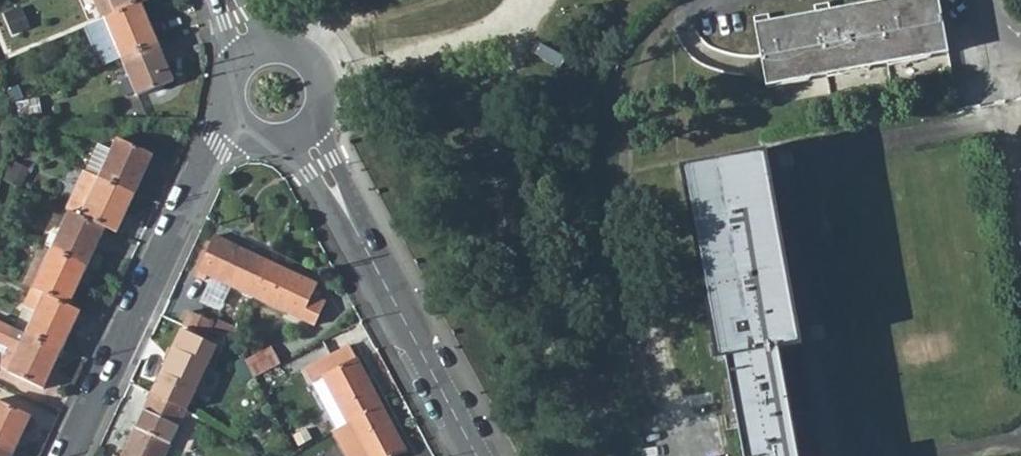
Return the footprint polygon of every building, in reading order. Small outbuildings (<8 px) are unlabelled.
[(106,0),(89,0),(97,20),(112,14),(106,0)] [(112,14),(136,4),(145,0),(106,0),(112,14)] [(755,22),(757,32),(763,66),(946,34),(940,0),(880,0),(755,22)] [(136,4),(112,14),(100,18),(117,58),(153,44),(136,4)] [(763,66),(766,84),(949,52),(946,34),(763,66)] [(168,81),(153,44),(117,58),(133,95),(168,81)] [(137,194),(154,158),(119,142),(113,154),(101,148),(89,172),(137,194)] [(802,345),(801,338),(769,165),(767,153),(683,168),(710,317),(718,361),(725,359),(744,455),(823,455),(802,345)] [(22,189),(30,171),(11,162),(3,180),(22,189)] [(71,212),(72,212),(106,228),(118,234),(137,194),(89,172),(71,212)] [(88,267),(106,228),(72,212),(54,251),(88,267)] [(199,276),(202,271),(251,294),(267,260),(212,234),(193,273),(199,276)] [(69,306),(88,267),(54,251),(42,245),(23,285),(33,289),(46,295),(69,306)] [(1,274),(9,260),(0,255),(0,274),(1,274)] [(306,300),(314,282),(267,260),(251,294),(308,321),(317,305),(306,300)] [(24,308),(38,314),(46,295),(33,289),(24,308)] [(62,350),(81,312),(69,306),(46,295),(38,314),(28,334),(62,350)] [(211,318),(188,309),(181,323),(203,334),(206,329),(231,337),(236,327),(212,316),(211,318)] [(62,350),(28,334),(19,330),(3,323),(0,330),(0,345),(11,350),(0,372),(43,393),(62,350)] [(214,346),(180,329),(151,391),(186,407),(214,346)] [(252,377),(279,362),(270,344),(242,358),(252,377)] [(312,381),(324,375),(348,421),(380,404),(356,357),(349,344),(304,366),(312,381)] [(324,375),(312,381),(337,427),(348,421),(324,375)] [(151,391),(121,455),(163,455),(186,407),(151,391)] [(0,402),(0,448),(13,454),(31,417),(0,402)] [(380,404),(348,421),(367,455),(393,455),(404,450),(380,404)] [(348,421),(337,427),(333,429),(347,455),(367,455),(348,421)] [(13,454),(0,448),(0,455),(12,455),(13,454)]
